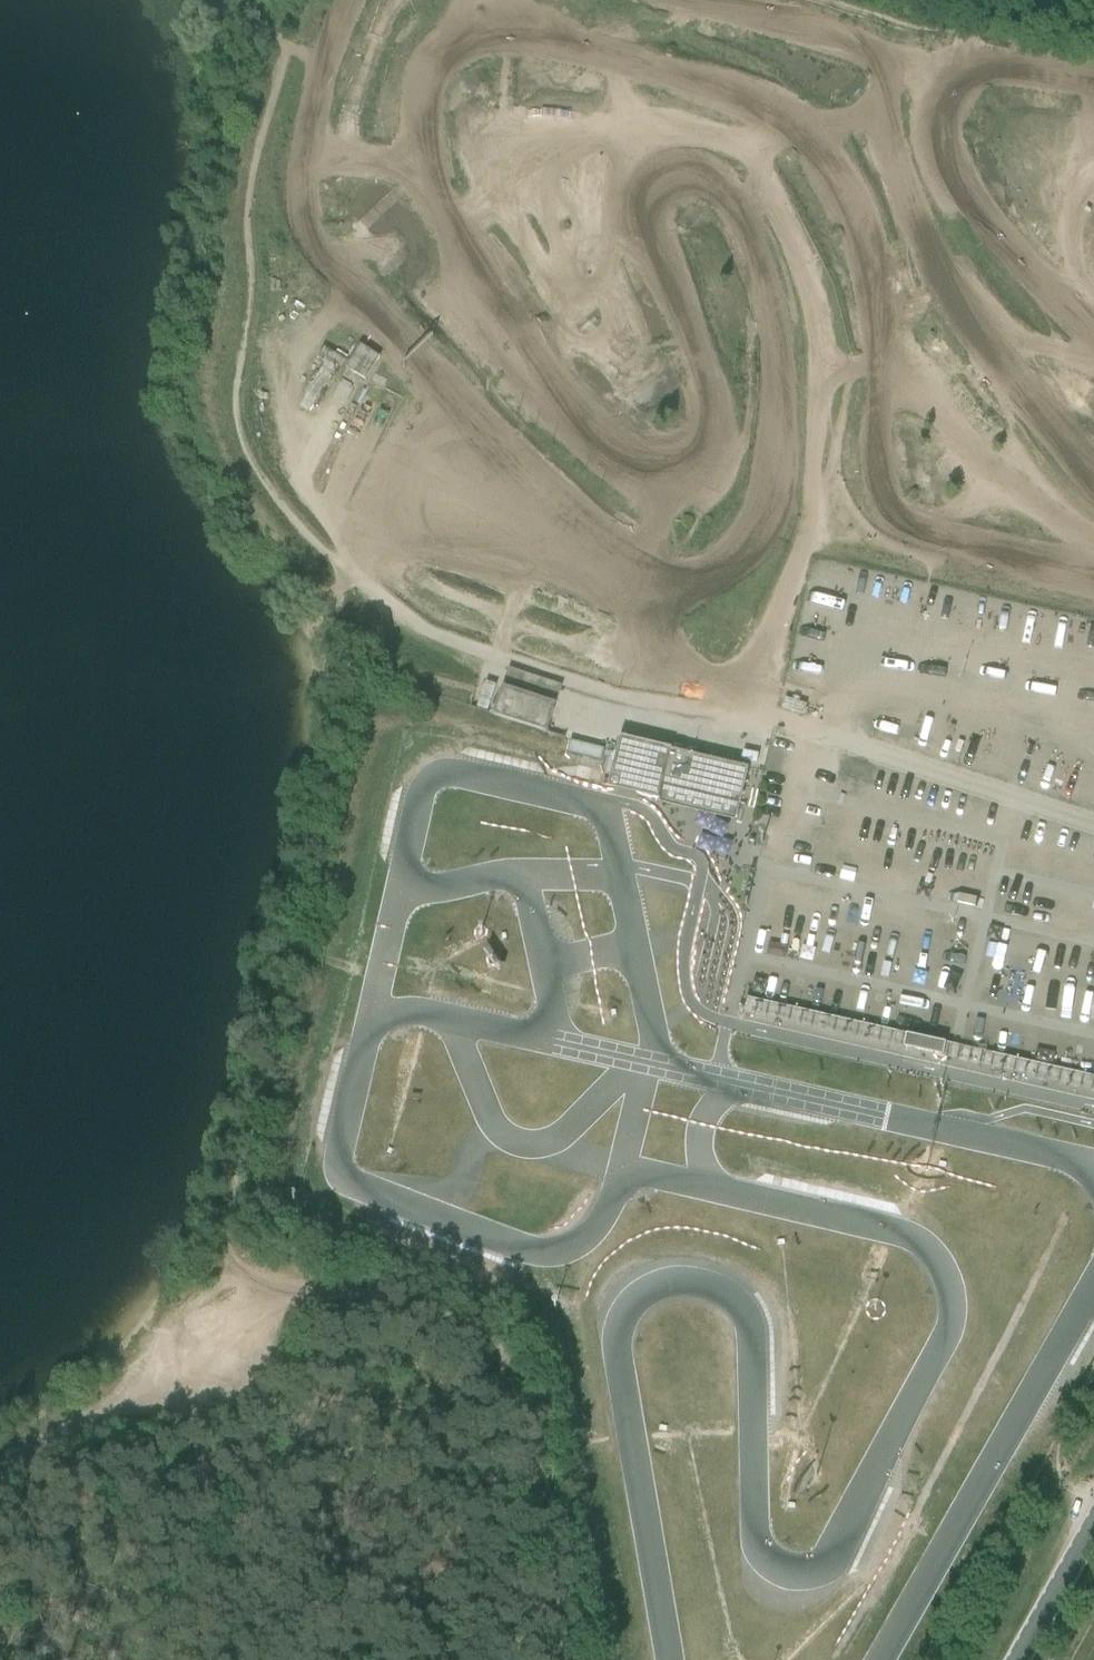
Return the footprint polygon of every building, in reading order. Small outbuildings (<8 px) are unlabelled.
[(360,346),(345,369),(364,381),(379,358),(360,346)] [(313,415),(338,357),(322,350),(298,409),(313,415)] [(813,610),(823,613),(830,588),(807,582),(792,640),(815,646),(819,630),(809,627),(813,610)] [(899,654),(897,638),(879,640),(882,657),(899,654)] [(493,715),(492,716),(546,733),(546,732),(555,705),(560,688),(560,687),(507,670),(501,688),(493,715)] [(661,788),(689,795),(698,758),(669,751),(669,752),(620,741),(620,738),(619,738),(610,775),(661,787),(661,788)] [(698,758),(689,795),(737,806),(734,819),(735,819),(747,769),(698,758)] [(738,1020),(851,1041),(855,1020),(742,999),(738,1020)] [(1052,1068),(1047,1083),(1082,1094),(1087,1078),(1052,1068)]
